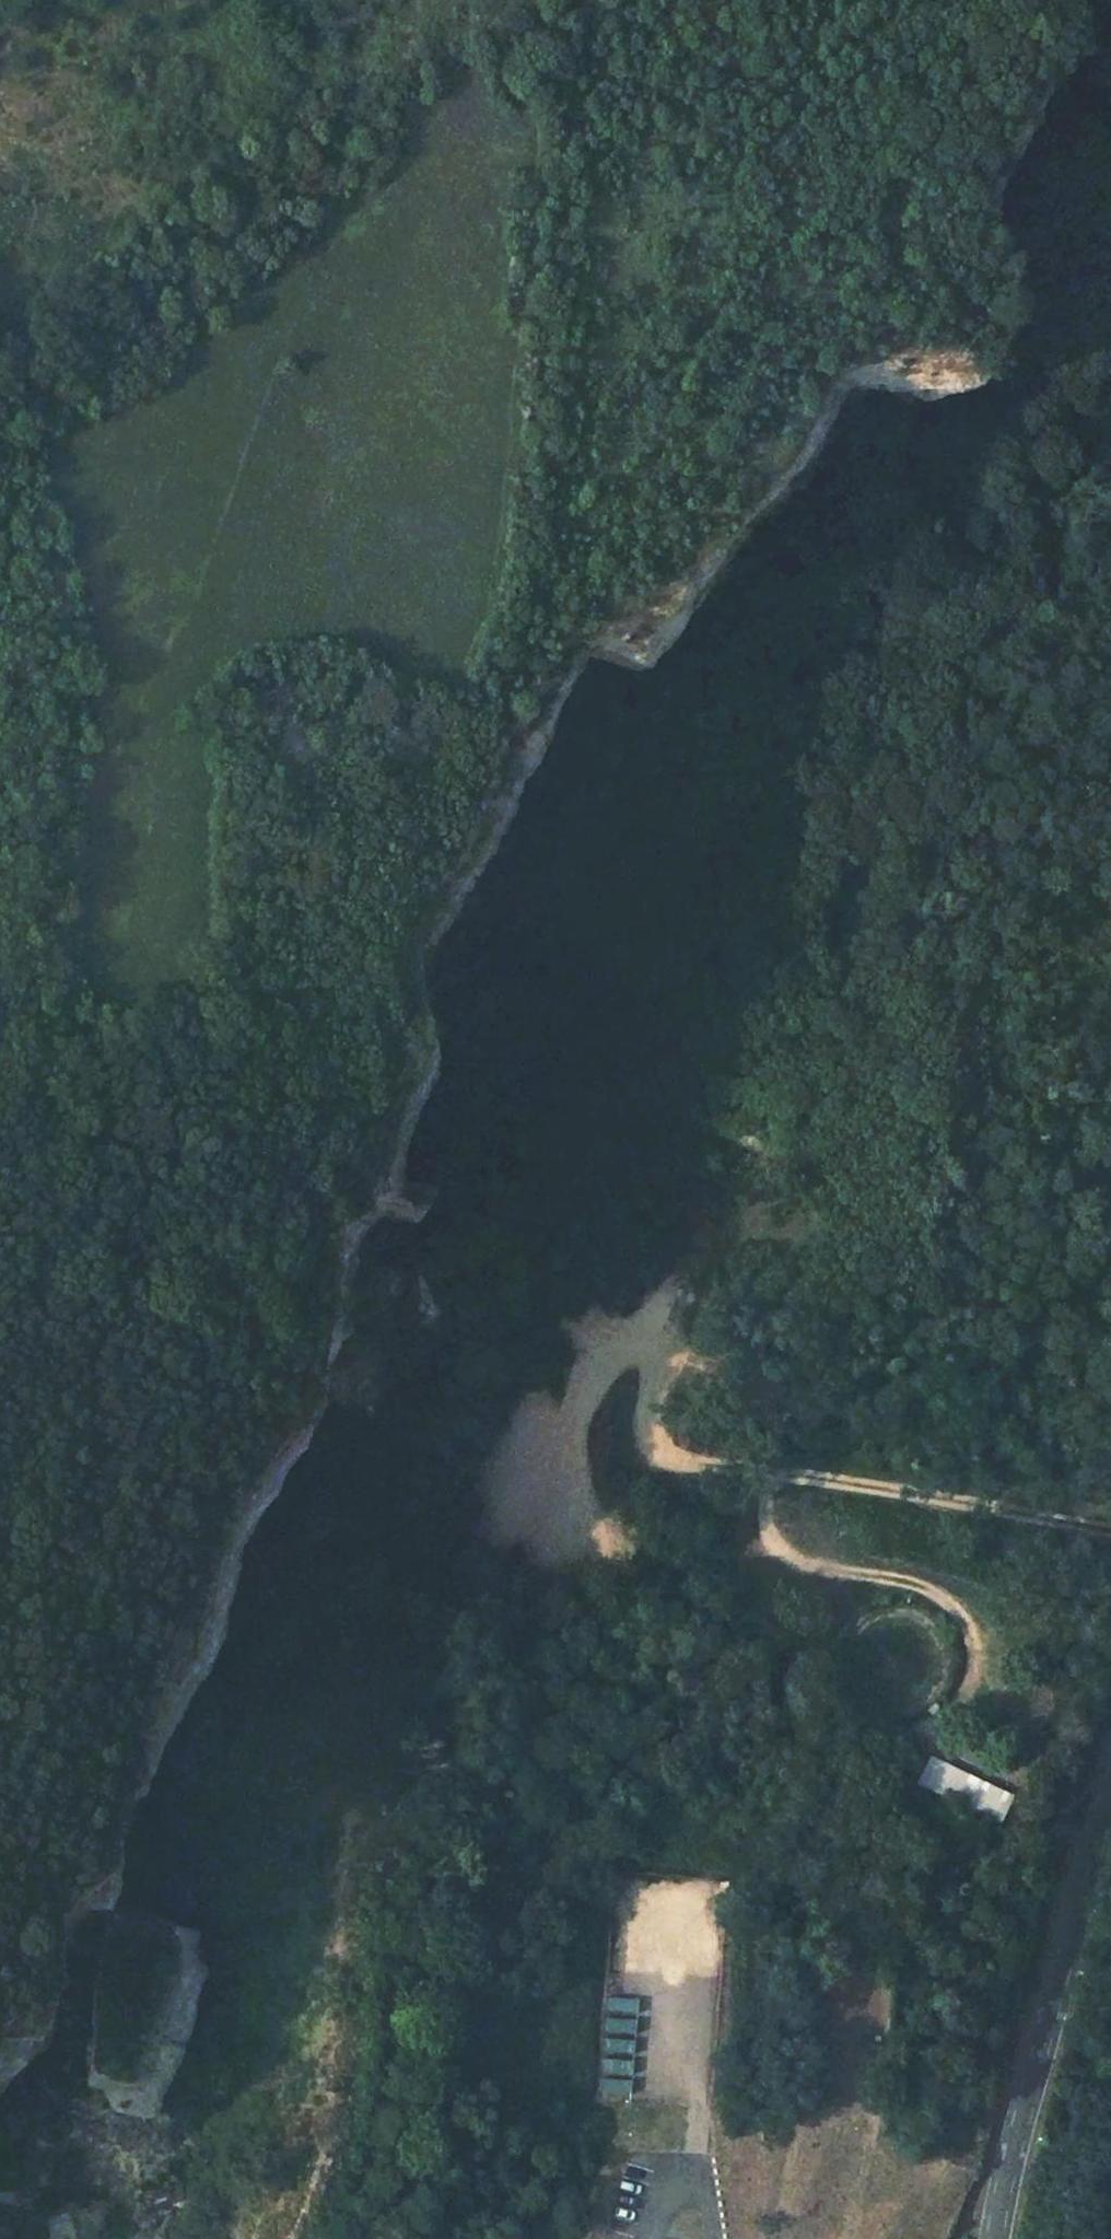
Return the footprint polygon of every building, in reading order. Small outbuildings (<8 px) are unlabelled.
[(168,2114),(207,1932),(142,1918),(107,2079),(128,2084),(124,2104),(168,2114)] [(632,2031),(631,2017),(604,2019),(605,2032),(632,2031)] [(631,2037),(602,2036),(602,2057),(610,2057),(610,2055),(631,2055),(631,2037)] [(598,2058),(596,2092),(629,2094),(631,2060),(598,2058)] [(81,2232),(62,2208),(47,2220),(61,2238),(72,2238),(81,2232)]
